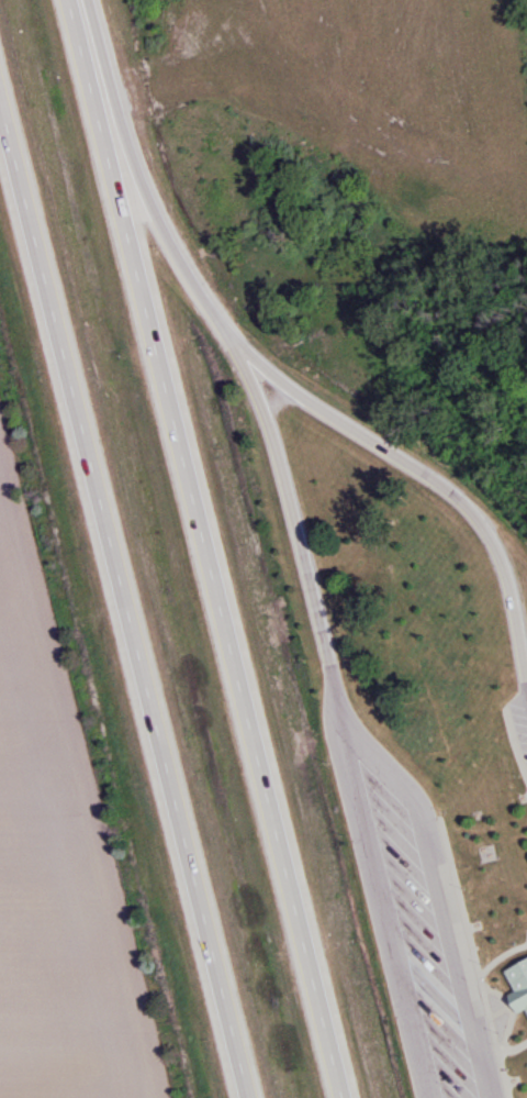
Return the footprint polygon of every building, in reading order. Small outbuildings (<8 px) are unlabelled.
[(505,972),(526,960),(526,1011),(526,1009),(518,1013),(515,1006),(508,995),(516,990),(505,972)]
